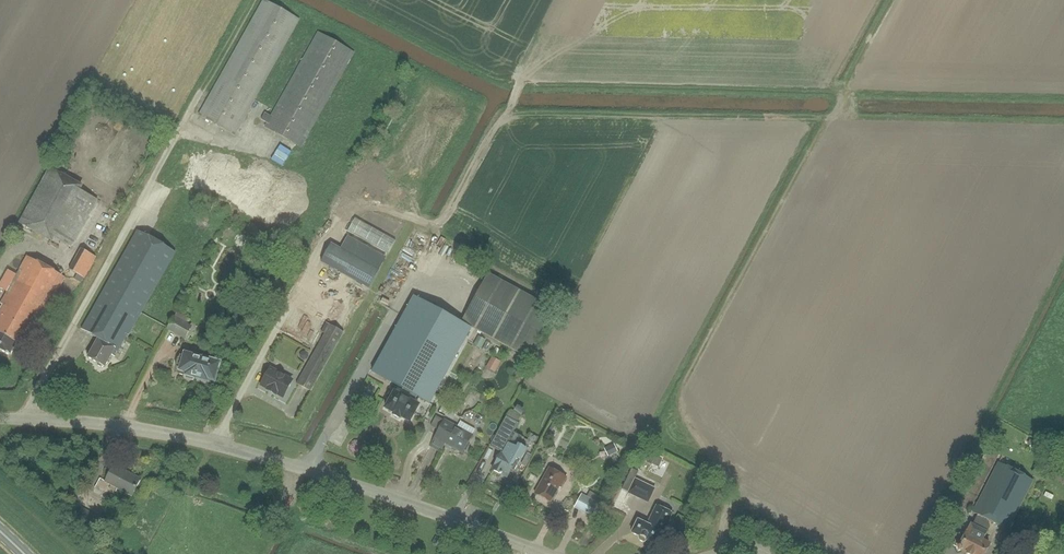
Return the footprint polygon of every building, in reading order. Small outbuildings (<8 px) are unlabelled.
[(265,0),(263,0),(198,115),(235,136),(300,20),(265,0)] [(264,127),(301,148),(355,53),(318,32),(271,116),(265,113),(261,120),(266,123),(264,127)] [(49,167),(18,223),(53,243),(55,238),(72,247),(98,200),(81,191),(84,186),(49,167)] [(389,254),(395,241),(356,219),(349,231),(389,254)] [(137,231),(82,330),(97,339),(87,358),(104,368),(111,355),(114,357),(127,336),(128,336),(175,252),(137,231)] [(379,270),(386,257),(348,236),(341,249),(379,270)] [(331,244),(320,262),(369,289),(379,270),(341,249),(331,244)] [(85,279),(97,258),(81,248),(69,269),(85,279)] [(65,277),(26,256),(0,303),(2,304),(0,309),(0,350),(9,355),(16,343),(22,346),(27,337),(30,339),(65,277)] [(553,309),(489,273),(462,321),(526,358),(553,309)] [(472,329),(414,297),(373,372),(404,389),(417,397),(430,404),(472,329)] [(173,316),(165,329),(184,340),(191,326),(173,316)] [(297,383),(312,391),(344,334),(329,325),(297,383)] [(481,349),(486,340),(478,336),(474,345),(481,349)] [(196,382),(203,357),(185,352),(184,355),(179,354),(175,371),(185,374),(184,379),(196,382)] [(494,372),(500,362),(491,356),(485,367),(494,372)] [(203,357),(196,382),(205,385),(206,381),(218,384),(224,363),(203,357)] [(277,372),(270,368),(260,386),(284,399),(294,381),(292,380),(284,376),(284,374),(279,371),(277,372)] [(417,397),(403,390),(400,396),(394,393),(385,410),(394,415),(393,417),(399,420),(400,418),(409,423),(418,406),(413,404),(417,397)] [(506,417),(490,447),(501,453),(502,453),(507,445),(521,419),(510,413),(507,418),(506,417)] [(461,454),(471,436),(444,422),(430,448),(439,453),(444,445),(461,454)] [(608,456),(618,452),(615,444),(605,449),(608,456)] [(496,460),(491,470),(507,479),(512,470),(514,471),(518,463),(519,463),(524,453),(515,448),(515,449),(507,445),(502,453),(501,453),(500,455),(499,454),(495,460),(496,460)] [(1032,480),(998,463),(972,513),(978,516),(973,525),(971,524),(963,538),(959,535),(953,547),(965,553),(985,553),(990,544),(983,541),(991,526),(989,525),(991,521),(1006,530),(1032,480)] [(110,488),(115,491),(117,488),(132,496),(141,480),(126,472),(125,473),(113,466),(105,482),(111,485),(110,488)] [(561,488),(567,478),(549,468),(535,493),(551,502),(559,487),(561,488)] [(634,482),(637,477),(631,473),(621,491),(621,492),(628,496),(627,497),(644,505),(647,506),(654,492),(651,490),(636,483),(634,482)] [(70,503),(77,493),(67,487),(61,498),(70,503)] [(582,494),(574,508),(592,518),(600,504),(582,494)] [(663,534),(673,514),(656,505),(647,524),(637,519),(630,533),(638,537),(639,541),(643,543),(646,541),(653,545),(660,532),(663,534)] [(95,533),(104,538),(109,528),(100,523),(95,533)]
